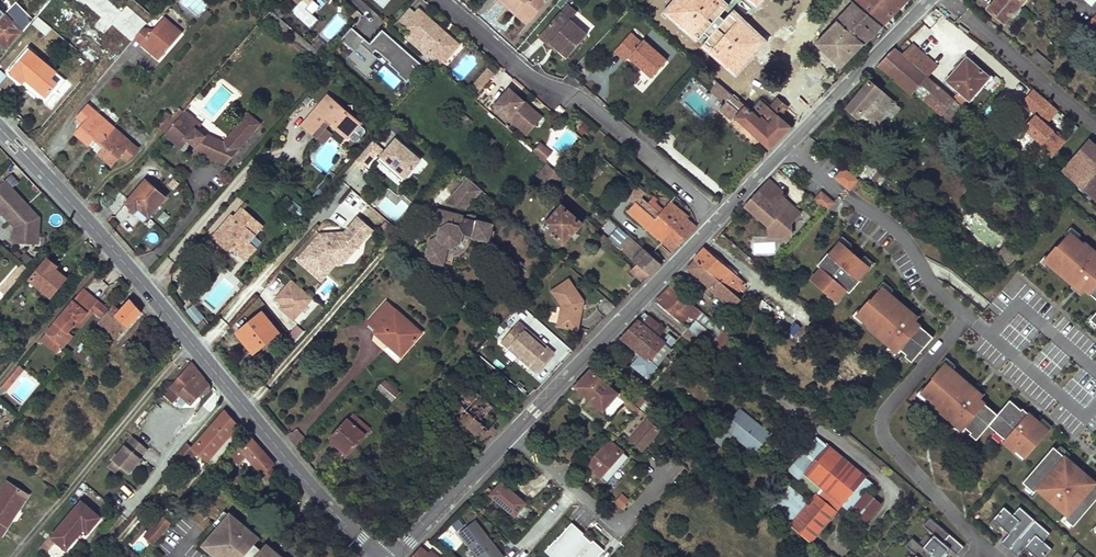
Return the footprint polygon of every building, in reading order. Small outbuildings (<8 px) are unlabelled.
[(305,0),(302,0),(299,4),(305,10),(310,4),(305,0)] [(528,25),(532,20),(520,9),(518,12),(504,0),(499,0),(528,25)] [(518,12),(520,9),(532,20),(548,1),(547,0),(504,0),(518,12)] [(882,26),(907,0),(857,0),(854,3),(882,26)] [(989,9),(1004,23),(1011,15),(1019,6),(1011,0),(997,0),(989,9)] [(17,1),(6,13),(15,23),(27,12),(17,1)] [(816,44),(841,68),(864,44),(875,33),(873,32),(879,25),(881,27),(882,26),(854,3),(837,21),(816,44)] [(539,36),(549,45),(551,43),(559,49),(568,57),(587,35),(571,21),(577,13),(567,5),(539,36)] [(1019,6),(1011,15),(1015,17),(1022,9),(1019,6)] [(23,32),(15,23),(6,13),(0,7),(0,41),(9,50),(23,32)] [(405,26),(416,13),(410,7),(398,20),(405,26)] [(288,25),(271,10),(268,14),(274,20),(272,21),(283,30),(288,25)] [(425,15),(419,10),(416,13),(422,18),(425,15)] [(362,16),(358,13),(354,17),(358,21),(362,16)] [(427,47),(433,52),(439,58),(447,57),(455,49),(454,41),(425,15),(422,18),(416,13),(405,26),(404,26),(409,31),(411,33),(414,30),(430,44),(427,47)] [(1088,24),(1095,31),(1095,15),(1088,24)] [(141,44),(157,58),(167,45),(170,47),(183,33),(164,17),(151,33),(141,44)] [(39,18),(33,25),(46,36),(52,29),(39,18)] [(292,29),(288,25),(283,30),(287,34),(292,29)] [(410,80),(423,65),(383,30),(374,39),(371,44),(366,39),(365,39),(352,27),(341,39),(354,51),(349,57),(357,65),(355,67),(367,77),(374,70),(370,67),(378,58),(374,54),(377,50),(391,63),(390,64),(400,73),(402,70),(408,75),(406,77),(410,80)] [(144,28),(135,39),(141,44),(151,33),(144,28)] [(642,42),(644,40),(646,37),(635,28),(631,33),(642,42)] [(300,35),(292,29),(287,34),(295,41),(300,35)] [(404,37),(428,58),(433,52),(427,47),(430,44),(414,30),(411,33),(409,31),(404,37)] [(636,63),(652,78),(667,61),(644,40),(642,42),(631,33),(615,51),(626,61),(629,57),(632,54),(639,61),(636,63)] [(310,44),(300,35),(295,41),(305,49),(310,44)] [(551,43),(549,45),(557,52),(559,49),(551,43)] [(321,53),(310,44),(305,49),(316,59),(321,53)] [(902,54),(928,76),(936,65),(924,55),(920,59),(914,54),(918,50),(912,44),(902,54)] [(167,45),(157,58),(159,60),(170,47),(167,45)] [(964,108),(962,106),(950,96),(930,78),(928,76),(902,54),(894,48),(878,66),(911,95),(915,92),(942,115),(951,106),(959,112),(964,108)] [(26,80),(47,98),(58,84),(52,79),(57,73),(28,49),(8,73),(18,81),(22,76),(26,80)] [(918,50),(914,54),(920,59),(924,55),(918,50)] [(1031,57),(1048,71),(1053,65),(1036,51),(1031,57)] [(329,59),(321,53),(316,59),(323,65),(324,65),(329,59)] [(632,54),(629,57),(636,63),(639,61),(632,54)] [(968,99),(970,101),(990,77),(967,57),(947,81),(956,89),(950,96),(962,106),(968,99)] [(324,65),(329,69),(333,65),(334,64),(329,59),(324,65)] [(329,69),(328,70),(336,77),(340,72),(333,65),(329,69)] [(408,82),(410,80),(406,77),(408,75),(402,70),(400,73),(399,74),(408,82)] [(479,92),(494,75),(487,70),(473,87),(479,92)] [(57,73),(52,79),(58,84),(61,86),(66,81),(57,73)] [(717,82),(731,94),(738,100),(745,106),(751,111),(753,109),(761,100),(761,99),(744,83),(740,87),(724,74),(717,82)] [(22,76),(18,81),(22,85),(26,80),(22,76)] [(47,98),(26,80),(22,85),(45,105),(49,99),(47,98)] [(707,95),(721,106),(726,100),(731,94),(717,82),(707,95)] [(847,108),(858,117),(862,112),(877,125),(896,103),(869,82),(863,89),(865,91),(861,96),(859,94),(847,108)] [(1055,154),(1068,138),(1048,122),(1059,108),(1034,87),(1022,101),(1032,110),(1020,125),(1055,154)] [(541,117),(532,108),(528,112),(521,106),(524,102),(509,89),(495,105),(526,133),(541,117)] [(731,94),(726,100),(733,106),(738,100),(731,94)] [(359,124),(360,124),(328,96),(303,125),(317,137),(325,128),(323,126),(328,120),(332,124),(334,124),(337,124),(337,126),(337,128),(348,138),(349,137),(359,124)] [(771,106),(781,115),(788,108),(777,99),(771,106)] [(733,106),(739,112),(734,118),(770,150),(792,127),(761,100),(753,109),(751,111),(745,106),(738,100),(733,106)] [(532,108),(524,102),(521,106),(528,112),(532,108)] [(114,127),(88,105),(78,117),(85,123),(76,134),(89,145),(95,138),(100,142),(114,127)] [(556,110),(561,115),(565,110),(560,105),(556,110)] [(951,106),(942,115),(950,122),(959,112),(951,106)] [(167,133),(166,134),(182,147),(188,140),(195,146),(193,149),(226,163),(260,123),(248,114),(224,142),(205,134),(204,136),(197,130),(198,128),(187,118),(191,114),(187,110),(183,115),(167,133)] [(156,124),(162,130),(173,117),(167,111),(156,124)] [(167,133),(183,115),(178,111),(173,117),(162,130),(167,133)] [(456,118),(467,128),(472,122),(462,112),(456,118)] [(862,112),(858,117),(873,130),(877,125),(862,112)] [(367,131),(359,124),(349,137),(356,143),(367,131)] [(139,148),(114,127),(100,142),(105,147),(99,154),(112,165),(121,155),(128,161),(139,148)] [(332,134),(325,128),(317,137),(325,143),(332,134)] [(487,142),(490,145),(495,140),(492,137),(487,142)] [(385,153),(372,142),(355,161),(364,168),(377,152),(405,177),(420,160),(396,140),(385,153)] [(100,142),(94,149),(99,154),(105,147),(100,142)] [(1092,142),(1073,165),(1070,168),(1079,176),(1077,178),(1092,191),(1094,188),(1095,190),(1095,146),(1092,142)] [(551,153),(541,144),(534,151),(545,160),(551,153)] [(870,157),(857,173),(872,186),(874,184),(864,175),(873,164),(883,173),(886,170),(870,157)] [(1063,171),(1065,173),(1070,168),(1073,165),(1070,162),(1063,171)] [(864,175),(874,184),(879,187),(888,177),(883,173),(873,164),(864,175)] [(365,175),(354,165),(344,178),(355,187),(365,175)] [(557,172),(550,166),(539,178),(546,184),(557,172)] [(859,180),(845,168),(836,178),(850,190),(859,180)] [(1070,168),(1065,173),(1074,181),(1077,178),(1079,176),(1070,168)] [(553,190),(563,177),(557,172),(546,184),(553,190)] [(446,203),(466,209),(482,190),(468,178),(446,203)] [(1077,178),(1074,181),(1089,194),(1092,191),(1077,178)] [(126,203),(136,211),(134,213),(144,222),(166,197),(146,180),(126,203)] [(769,236),(792,234),(791,222),(800,212),(779,195),(782,192),(768,180),(744,206),(768,226),(769,236)] [(331,187),(325,182),(318,190),(323,195),(331,187)] [(10,244),(28,251),(40,219),(4,183),(0,187),(0,213),(16,229),(10,244)] [(656,218),(660,213),(653,207),(648,203),(642,197),(645,194),(636,186),(628,196),(636,203),(629,211),(664,242),(672,232),(656,218)] [(821,192),(814,201),(826,211),(830,207),(825,203),(829,199),(821,192)] [(648,203),(653,207),(655,203),(657,200),(653,197),(648,203)] [(656,218),(672,232),(664,242),(674,251),(696,227),(687,219),(689,217),(670,202),(663,210),(660,213),(656,218)] [(300,219),(305,213),(302,210),(294,203),(288,210),(295,216),(296,215),(300,219)] [(655,203),(653,207),(660,213),(663,210),(655,203)] [(574,232),(574,233),(583,223),(562,206),(544,226),(564,244),(574,232)] [(249,242),(263,226),(243,209),(235,218),(232,215),(227,221),(234,227),(220,243),(230,252),(233,248),(241,255),(250,244),(249,242)] [(464,216),(440,210),(435,226),(432,226),(430,235),(433,236),(426,259),(444,264),(444,262),(446,256),(441,254),(443,246),(453,248),(461,243),(463,234),(476,238),(489,241),(493,225),(478,221),(477,225),(466,221),(464,218),(464,217),(464,216)] [(335,264),(342,264),(372,230),(358,218),(344,233),(320,234),(298,259),(321,280),(331,269),(335,264)] [(227,221),(213,237),(220,243),(234,227),(227,221)] [(1045,260),(1080,290),(1083,287),(1095,298),(1095,236),(1093,233),(1092,235),(1078,223),(1066,237),(1065,237),(1045,260)] [(443,246),(441,254),(446,256),(444,262),(452,264),(454,256),(456,256),(459,255),(461,254),(465,251),(467,249),(470,243),(470,242),(475,243),(476,238),(463,234),(461,243),(453,248),(443,246)] [(628,238),(621,246),(628,251),(634,243),(628,238)] [(626,254),(639,265),(650,275),(662,264),(636,241),(634,243),(628,251),(626,254)] [(822,268),(812,280),(837,301),(847,290),(850,293),(861,280),(859,279),(870,266),(859,256),(856,259),(851,254),(853,252),(842,242),(831,254),(829,253),(818,265),(822,268)] [(250,244),(241,255),(247,259),(256,248),(250,244)] [(1009,265),(1016,257),(1004,246),(997,254),(1009,265)] [(695,259),(736,294),(740,289),(743,291),(745,288),(743,286),(746,283),(705,248),(695,259)] [(68,276),(47,259),(29,280),(50,297),(68,276)] [(686,269),(733,309),(741,299),(736,294),(695,259),(686,269)] [(631,271),(643,282),(650,275),(639,265),(631,271)] [(335,272),(331,269),(321,280),(326,283),(335,272)] [(293,320),(314,298),(292,277),(271,299),(293,320)] [(184,290),(190,296),(200,286),(193,280),(184,290)] [(558,326),(578,330),(583,309),(579,308),(580,304),(584,305),(584,301),(570,281),(564,285),(562,284),(552,291),(562,305),(558,326)] [(421,303),(427,296),(414,285),(408,292),(421,303)] [(656,301),(682,323),(689,315),(694,320),(701,312),(670,286),(656,301)] [(871,299),(858,314),(871,325),(869,327),(898,352),(901,349),(907,354),(905,356),(913,362),(934,337),(913,319),(916,315),(883,287),(872,300),(871,299)] [(75,320),(78,323),(96,301),(82,290),(46,333),(55,340),(63,347),(72,338),(67,334),(72,328),(71,324),(75,320)] [(120,312),(112,307),(107,311),(100,320),(98,323),(116,340),(140,312),(130,300),(120,312)] [(756,307),(767,316),(773,309),(763,300),(756,307)] [(71,324),(72,328),(81,326),(93,313),(100,305),(96,301),(78,323),(75,320),(71,324)] [(193,302),(185,309),(196,322),(204,315),(193,302)] [(370,322),(378,329),(375,333),(389,345),(402,356),(422,333),(387,302),(370,322)] [(107,311),(100,305),(93,313),(100,320),(107,311)] [(237,333),(254,353),(279,332),(262,312),(237,333)] [(645,313),(638,320),(642,323),(649,316),(645,313)] [(689,328),(700,337),(714,322),(702,313),(689,328)] [(621,337),(641,354),(632,366),(648,379),(663,360),(666,356),(672,349),(670,347),(675,341),(668,335),(665,338),(661,335),(665,330),(649,316),(642,323),(638,320),(621,337)] [(546,349),(536,339),(525,330),(527,328),(520,322),(502,341),(510,348),(513,344),(523,353),(533,363),(530,366),(538,373),(555,353),(548,346),(546,349)] [(700,337),(711,346),(714,342),(723,331),(723,330),(714,322),(700,337)] [(536,339),(546,349),(548,346),(527,328),(525,330),(536,339)] [(729,337),(723,331),(714,342),(720,348),(729,337)] [(38,342),(46,349),(55,340),(46,333),(38,342)] [(132,346),(127,341),(122,346),(128,351),(132,346)] [(98,358),(81,343),(72,354),(90,369),(98,358)] [(510,348),(530,366),(533,363),(523,353),(513,344),(510,348)] [(389,345),(386,349),(398,360),(402,356),(389,345)] [(209,386),(190,363),(162,395),(172,404),(181,395),(191,404),(200,393),(203,394),(206,394),(209,390),(209,386)] [(935,378),(922,392),(935,404),(934,405),(962,430),(965,427),(971,432),(970,434),(977,439),(990,425),(1006,439),(1004,442),(1015,452),(1017,449),(1026,456),(1049,431),(1023,408),(1022,410),(1011,400),(998,414),(978,397),(981,393),(945,363),(934,377),(935,378)] [(841,374),(850,381),(857,371),(848,365),(841,374)] [(23,371),(18,367),(10,378),(14,381),(23,371)] [(574,387),(604,412),(617,396),(619,393),(590,369),(574,387)] [(14,381),(10,378),(1,389),(5,392),(14,381)] [(385,381),(381,385),(396,398),(400,394),(385,381)] [(396,398),(381,385),(377,389),(392,402),(396,398)] [(446,414),(483,447),(508,419),(470,386),(446,414)] [(617,396),(604,412),(610,418),(624,402),(617,396)] [(725,428),(733,435),(748,447),(763,428),(740,410),(725,428)] [(237,425),(225,411),(192,448),(202,458),(205,461),(237,425)] [(353,414),(348,419),(365,435),(370,429),(353,414)] [(365,435),(348,419),(331,438),(338,444),(336,447),(343,454),(346,451),(348,454),(365,435)] [(659,430),(648,420),(633,438),(644,448),(659,430)] [(725,428),(716,440),(724,446),(733,435),(725,428)] [(763,428),(748,447),(755,453),(770,434),(763,428)] [(148,449),(133,437),(113,460),(129,474),(142,459),(141,458),(148,449)] [(239,446),(230,457),(239,465),(247,456),(266,480),(275,473),(271,468),(274,465),(250,437),(239,446)] [(789,525),(810,543),(837,510),(842,505),(850,511),(873,483),(817,437),(789,470),(817,493),(789,525)] [(588,465),(602,477),(623,453),(609,441),(597,454),(595,458),(588,465)] [(946,444),(929,447),(932,463),(949,460),(946,444)] [(202,458),(192,448),(185,445),(184,446),(176,455),(180,459),(182,460),(183,459),(193,468),(202,458)] [(1024,482),(1035,492),(1038,488),(1068,515),(1065,518),(1074,526),(1095,500),(1095,483),(1093,486),(1081,476),(1084,472),(1078,467),(1075,470),(1063,460),(1066,457),(1054,447),(1024,482)] [(668,455),(674,460),(678,456),(672,450),(668,455)] [(1078,467),(1066,457),(1063,460),(1075,470),(1078,467)] [(489,492),(515,516),(528,501),(502,478),(489,492)] [(6,481),(0,491),(0,537),(28,496),(6,481)] [(787,484),(769,505),(791,522),(808,501),(787,484)] [(881,504),(868,493),(851,512),(865,523),(881,504)] [(619,508),(630,502),(625,494),(614,499),(619,508)] [(81,501),(51,537),(56,541),(46,554),(50,556),(64,556),(68,551),(66,549),(83,528),(88,532),(101,518),(81,501)] [(1001,543),(1009,550),(1034,520),(1019,507),(1012,515),(1003,507),(992,520),(1009,534),(1001,543)] [(169,527),(174,522),(165,514),(147,536),(156,543),(169,527)] [(261,537),(252,530),(250,532),(244,526),(230,514),(205,542),(220,554),(223,556),(243,556),(245,555),(255,543),(261,537)] [(964,546),(930,518),(924,525),(935,534),(924,547),(935,556),(944,556),(951,548),(957,553),(964,546)] [(1009,550),(1016,556),(1024,547),(1036,556),(1045,556),(1052,549),(1043,541),(1049,533),(1034,520),(1009,550)] [(459,534),(477,556),(504,556),(475,521),(459,534)] [(254,528),(247,523),(244,526),(250,532),(252,530),(254,528)] [(572,523),(557,540),(556,540),(546,551),(552,556),(579,556),(580,556),(582,556),(598,556),(605,550),(594,540),(592,542),(583,534),(584,533),(572,523)] [(924,547),(913,538),(906,546),(917,556),(916,556),(935,556),(924,547)] [(273,552),(275,550),(267,542),(261,549),(254,556),(279,556),(273,552)] [(261,549),(255,543),(245,555),(248,556),(254,556),(261,549)] [(431,552),(429,554),(421,547),(412,556),(436,556),(431,552)] [(276,549),(275,550),(273,552),(279,556),(286,556),(276,549)]
